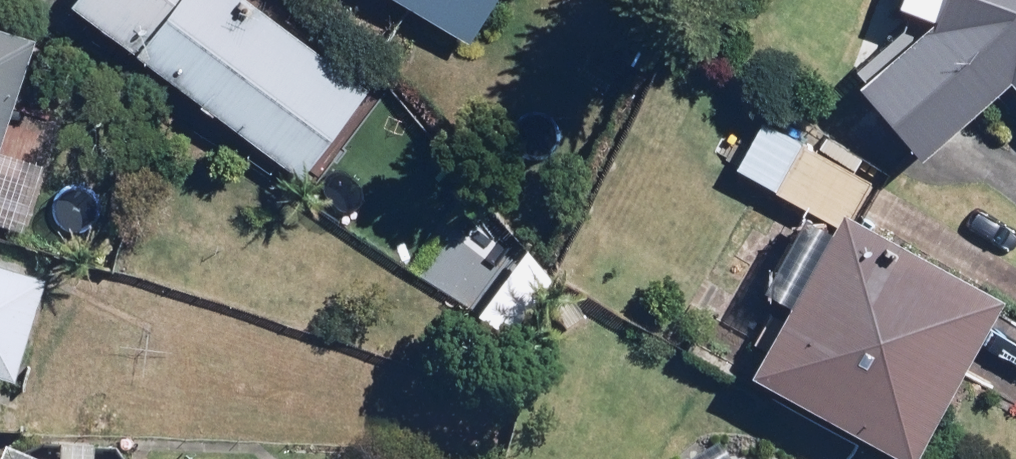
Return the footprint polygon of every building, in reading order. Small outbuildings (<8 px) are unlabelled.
[(306,175),(372,90),(256,0),(76,0),(60,21),(109,60),(127,37),(306,175)] [(470,40),(495,0),(406,0),(470,40)] [(864,75),(930,152),(1015,78),(1015,0),(948,0),(945,10),(864,75)] [(36,29),(0,18),(0,147),(36,29)] [(843,223),(854,208),(870,177),(762,118),(736,165),(843,223)] [(23,231),(38,184),(0,173),(0,224),(23,231)] [(843,223),(760,371),(918,458),(921,458),(1012,296),(854,208),(843,223)] [(562,270),(529,245),(487,303),(519,327),(562,270)] [(17,374),(46,274),(0,259),(0,369),(17,374)] [(68,434),(67,458),(97,458),(98,436),(68,434)]
